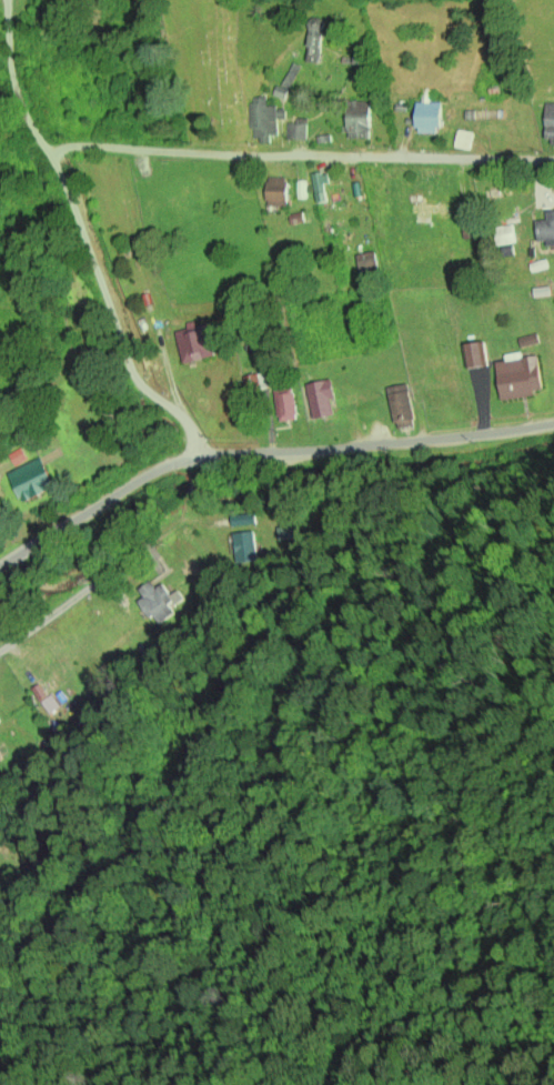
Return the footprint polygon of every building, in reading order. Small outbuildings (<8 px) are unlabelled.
[(311,19),(308,72),(339,73),(340,55),(322,54),(324,20),(311,19)] [(371,67),(371,49),(357,49),(357,67),(371,67)] [(300,68),(291,65),(277,98),(286,101),(300,68)] [(254,142),(280,141),(279,112),(268,113),(268,99),(253,99),(254,142)] [(371,101),(346,101),(346,141),(371,141),(371,101)] [(441,135),(441,104),(416,104),(416,136),(441,135)] [(553,143),(553,104),(545,104),(545,143),(553,143)] [(288,122),(288,141),(307,141),(307,122),(288,122)] [(323,203),(323,175),(315,175),(315,203),(323,203)] [(286,208),(286,179),(266,179),(266,208),(286,208)] [(537,213),(540,260),(553,259),(553,212),(537,213)] [(497,246),(515,244),(514,227),(495,228),(497,246)] [(181,365),(214,360),(209,327),(177,332),(181,365)] [(465,346),(468,370),(485,368),(482,344),(465,346)] [(538,358),(497,363),(502,401),(542,396),(538,358)] [(267,390),(265,375),(256,376),(256,370),(245,371),(247,393),(267,390)] [(306,422),(336,417),(330,382),(300,387),(306,422)] [(397,431),(416,427),(407,385),(388,389),(397,431)] [(297,421),(294,389),(276,391),(279,423),(297,421)] [(7,455),(19,449),(27,460),(16,468),(7,455)] [(23,501),(21,502),(8,475),(40,459),(53,485),(52,486),(54,490),(26,504),(23,501)] [(231,516),(255,512),(258,525),(233,529),(231,516)] [(278,528),(293,525),(295,541),(280,543),(278,528)] [(233,535),(254,532),(259,562),(238,564),(233,535)] [(155,590),(161,585),(169,596),(177,592),(182,600),(172,607),(170,604),(169,605),(174,613),(173,614),(173,615),(162,623),(158,625),(152,617),(149,620),(138,603),(143,597),(139,591),(150,583),(155,590)] [(31,689),(38,684),(46,697),(39,702),(31,689)]
